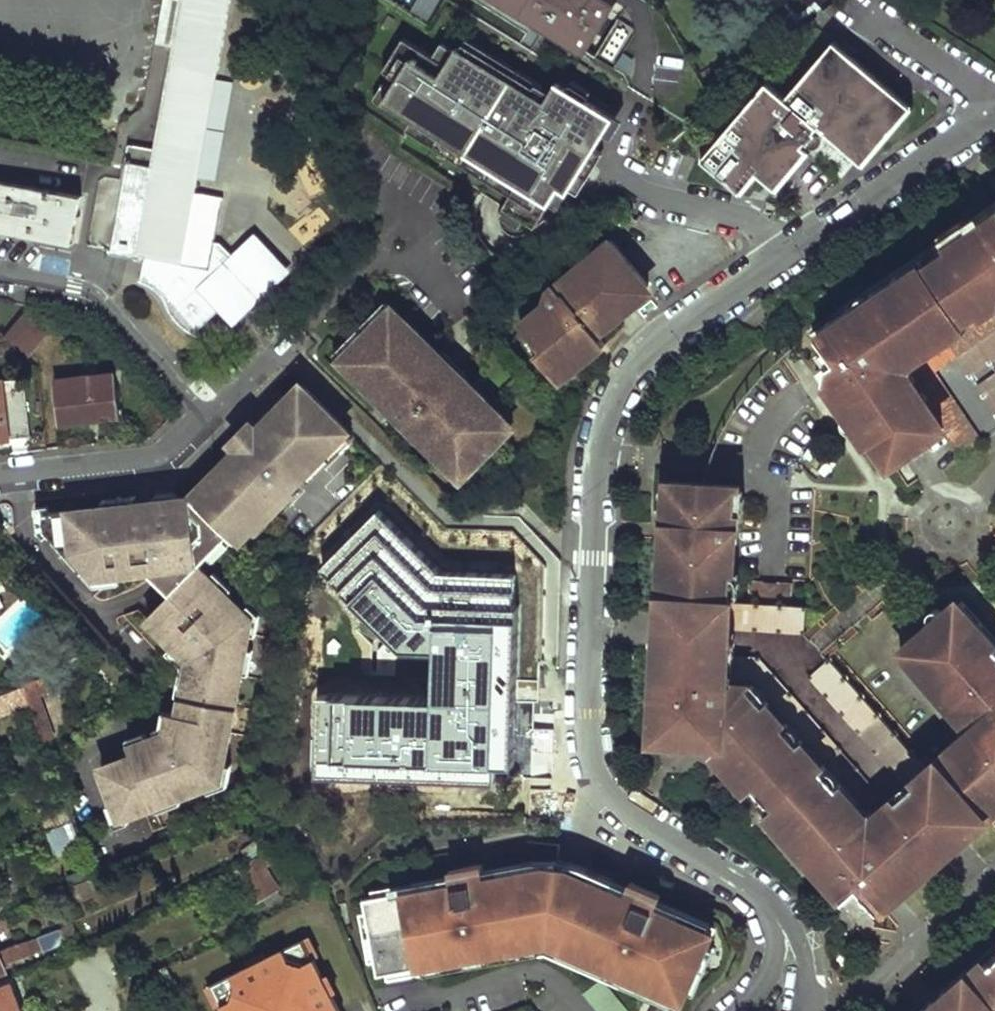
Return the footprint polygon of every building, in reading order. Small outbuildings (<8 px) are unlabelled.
[(211,271),(216,242),(224,198),(198,192),(232,0),(184,0),(154,150),(128,145),(125,162),(112,252),(156,261),(211,271)] [(441,0),(417,0),(411,12),(430,22),(441,0)] [(583,55),(615,5),(606,0),(494,0),(583,55)] [(606,109),(604,112),(590,103),(595,95),(577,83),(571,92),(561,85),(549,103),(540,97),(546,88),(471,41),(454,69),(414,43),(379,98),(375,103),(390,113),(393,109),(416,123),(410,132),(516,200),(503,222),(520,233),(526,223),(538,231),(551,211),(559,215),(573,192),(581,198),(607,156),(599,151),(607,137),(615,143),(627,123),(606,109)] [(703,165),(741,197),(758,179),(768,186),(796,153),(805,161),(811,153),(814,155),(825,142),(823,140),(826,137),(828,139),(836,131),(862,153),(903,104),(836,47),(789,102),(771,86),(703,165)] [(836,131),(828,139),(862,169),(912,112),(903,104),(862,153),(836,131)] [(796,153),(768,186),(777,194),(805,161),(796,153)] [(74,246),(83,199),(0,183),(0,232),(74,246)] [(994,221),(994,214),(967,233),(970,238),(994,221)] [(878,477),(942,433),(959,461),(994,437),(994,221),(970,238),(967,233),(815,335),(826,352),(837,366),(829,371),(841,389),(832,395),(826,399),(878,477)] [(152,285),(195,334),(222,309),(236,324),(288,275),(254,239),(235,256),(216,242),(211,271),(156,261),(152,285)] [(537,356),(561,385),(596,356),(582,339),(593,330),(600,338),(642,305),(638,300),(650,289),(613,243),(554,292),(552,294),(551,297),(551,300),(552,303),(521,328),(542,352),(537,356)] [(50,329),(27,311),(5,338),(29,357),(50,329)] [(455,464),(466,475),(507,435),(496,424),(503,418),(489,403),(483,410),(467,394),(474,388),(406,320),(400,326),(391,317),(383,317),(350,349),(350,357),(359,366),(352,372),(420,441),(426,435),(442,451),(435,457),(449,471),(455,464)] [(582,339),(596,356),(608,347),(600,338),(593,330),(582,339)] [(837,366),(826,352),(819,357),(829,371),(837,366)] [(117,376),(100,378),(99,369),(82,371),(83,380),(56,383),(61,424),(122,417),(117,376)] [(828,389),(832,395),(841,389),(829,371),(828,389)] [(31,436),(27,381),(0,383),(0,439),(31,436)] [(239,541),(263,517),(279,500),(345,430),(301,385),(193,495),(239,541)] [(489,403),(474,388),(467,394),(483,410),(489,403)] [(426,435),(420,441),(435,457),(442,451),(426,435)] [(771,807),(764,813),(771,822),(882,723),(815,646),(804,634),(806,609),(786,608),(787,590),(752,587),(751,606),(732,604),(740,487),(669,483),(666,528),(681,529),(680,542),(665,541),(659,540),(654,626),(659,626),(653,713),(652,730),(661,741),(684,743),(684,733),(709,734),(704,745),(747,793),(753,788),(771,807)] [(666,528),(669,483),(664,483),(659,540),(665,541),(666,528)] [(135,493),(110,496),(111,504),(137,501),(135,493)] [(111,504),(46,511),(48,529),(90,578),(155,572),(177,597),(150,621),(188,665),(180,717),(171,717),(168,738),(128,754),(131,762),(101,776),(122,827),(220,785),(250,622),(198,565),(229,535),(238,543),(239,541),(193,495),(157,500),(137,501),(111,504)] [(283,504),(279,500),(263,517),(268,521),(283,504)] [(432,698),(317,695),(315,772),(493,778),(494,758),(509,759),(515,574),(439,571),(378,512),(323,568),(403,646),(433,647),(432,698)] [(681,529),(666,528),(665,541),(680,542),(681,529)] [(876,912),(994,807),(994,645),(960,605),(942,621),(941,619),(940,616),(937,614),(933,613),(930,614),(928,616),(927,619),(928,624),(922,630),(926,635),(903,655),(965,727),(965,740),(958,746),(955,742),(933,761),(937,765),(926,774),(882,723),(771,822),(823,880),(835,895),(840,902),(849,894),(856,889),(876,912)] [(659,626),(654,626),(648,713),(653,713),(659,626)] [(0,699),(0,718),(31,706),(25,689),(0,699)] [(661,741),(652,730),(651,740),(661,741)] [(13,762),(18,776),(42,768),(35,754),(13,762)] [(76,825),(71,811),(47,820),(52,835),(54,834),(76,825)] [(771,822),(764,813),(760,817),(767,826),(771,822)] [(823,880),(771,822),(767,826),(817,885),(823,880)] [(76,825),(54,834),(63,855),(85,847),(76,825)] [(235,873),(255,905),(279,891),(265,869),(273,862),(267,853),(235,873)] [(451,882),(363,897),(376,972),(543,942),(680,1002),(698,962),(712,932),(654,906),(659,895),(629,881),(624,893),(577,872),(554,866),(533,867),(484,876),(481,863),(449,868),(451,882)] [(6,972),(3,966),(64,940),(59,928),(0,952),(0,974),(6,972)] [(304,941),(213,985),(226,1010),(339,1010),(304,941)] [(922,1010),(994,1010),(994,945),(922,1010)] [(180,962),(195,955),(193,948),(177,956),(179,960),(180,962)] [(584,993),(597,1010),(627,1010),(603,979),(584,993)] [(10,986),(0,990),(0,1010),(20,1010),(10,986)]
